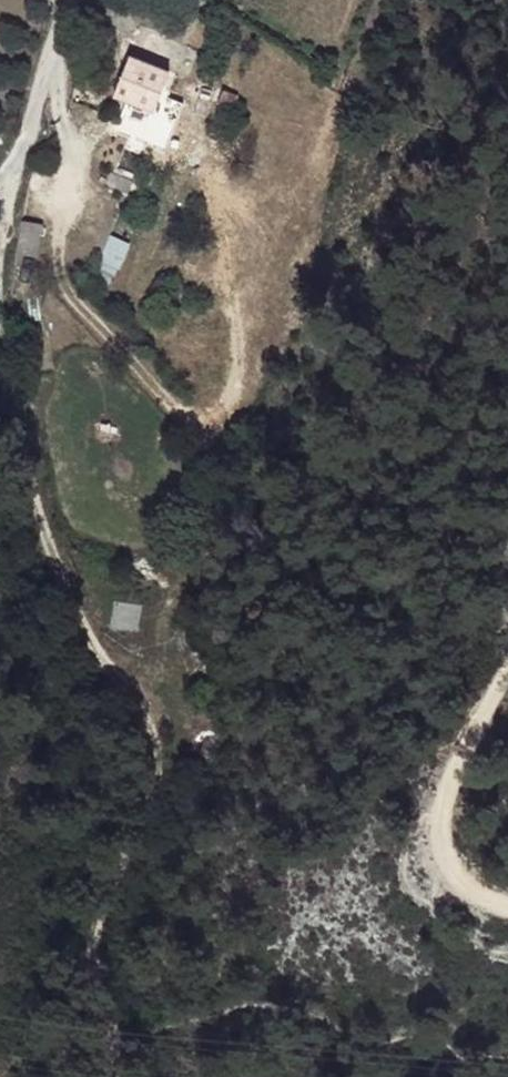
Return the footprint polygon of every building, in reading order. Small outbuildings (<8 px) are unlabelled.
[(130,42),(111,81),(152,103),(174,62),(130,42)] [(125,271),(127,239),(107,237),(105,270),(125,271)]
